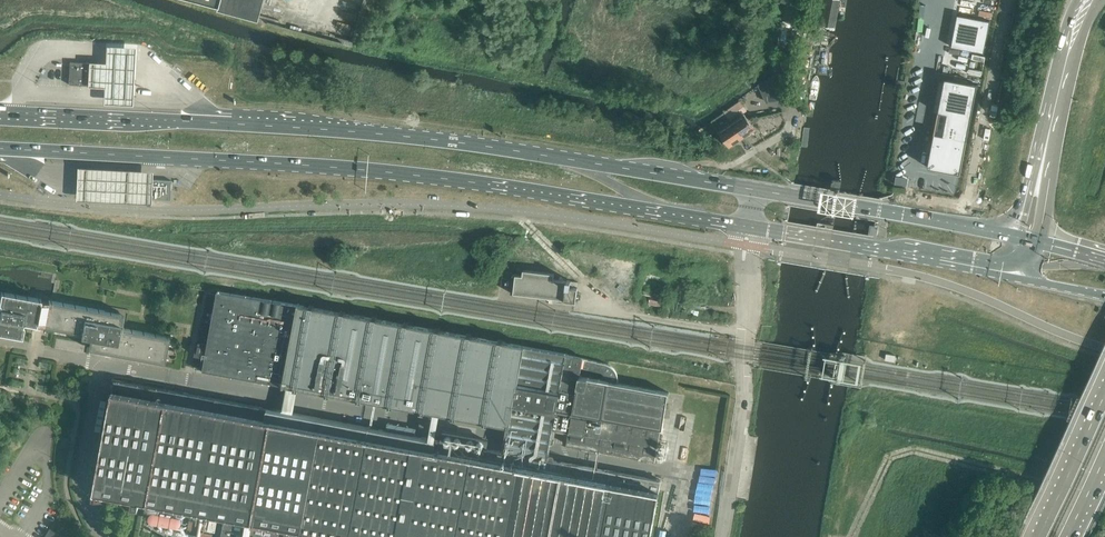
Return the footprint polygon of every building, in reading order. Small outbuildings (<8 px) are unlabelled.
[(228,14),(257,22),(263,0),(188,0),(217,8),(216,11),(228,14)] [(845,0),(826,0),(820,30),(838,34),(845,0)] [(955,18),(949,51),(982,57),(988,24),(955,18)] [(103,86),(102,102),(130,103),(133,46),(104,44),(103,64),(88,63),(86,85),(103,86)] [(69,84),(88,85),(91,85),(92,63),(70,62),(69,84)] [(945,78),(927,166),(960,173),(977,84),(945,78)] [(725,112),(732,123),(745,114),(744,113),(747,111),(740,101),(725,112)] [(719,132),(729,146),(742,138),(732,123),(731,124),(724,113),(714,120),(721,130),(719,132)] [(732,123),(742,138),(755,129),(745,114),(732,123)] [(924,176),(926,166),(909,163),(905,183),(923,186),(925,176),(924,176)] [(149,171),(75,167),(73,200),(148,203),(147,199),(149,179),(149,171)] [(171,180),(152,179),(149,179),(147,199),(170,200),(171,180)] [(832,189),(835,189),(834,191),(838,192),(839,189),(840,188),(841,183),(840,182),(833,181),(832,189)] [(872,222),(871,232),(879,233),(881,223),(872,222)] [(513,293),(576,301),(578,287),(570,286),(571,280),(567,280),(554,279),(554,273),(523,270),(522,275),(515,274),(513,293)] [(44,325),(48,301),(41,300),(41,298),(25,296),(1,291),(0,296),(0,332),(22,336),(24,325),(23,325),(23,321),(33,323),(44,325)] [(609,381),(578,375),(578,376),(579,376),(577,390),(576,390),(575,390),(576,391),(573,411),(572,411),(566,444),(655,461),(661,428),(663,428),(668,392),(618,383),(618,379),(618,376),(617,373),(615,370),(613,368),(611,366),(608,364),(605,363),(566,354),(298,305),(298,304),(217,291),(216,300),(207,299),(204,312),(205,311),(213,312),(208,344),(199,342),(197,351),(196,350),(195,355),(197,355),(195,368),(203,370),(281,384),(323,391),(323,390),(371,399),(371,400),(467,418),(509,426),(507,436),(549,444),(561,383),(562,382),(561,382),(563,373),(563,374),(563,373),(563,372),(565,363),(601,372),(602,372),(603,373),(604,374),(609,381)] [(56,301),(49,300),(48,301),(44,325),(44,326),(84,333),(92,335),(90,347),(112,351),(112,353),(164,362),(166,351),(168,352),(168,353),(168,354),(168,355),(169,355),(170,356),(171,356),(172,356),(173,356),(174,355),(175,354),(175,353),(176,353),(176,352),(175,351),(175,350),(175,349),(174,349),(173,348),(167,347),(169,336),(120,327),(121,325),(122,325),(124,314),(56,301)] [(869,348),(867,358),(873,360),(874,358),(876,358),(877,348),(872,348),(872,349),(869,348)] [(281,530),(279,530),(280,527),(226,517),(222,536),(650,536),(661,480),(609,470),(609,471),(553,460),(547,459),(547,458),(546,457),(546,458),(533,456),(534,451),(505,446),(504,452),(487,448),(488,441),(486,440),(442,432),(441,440),(414,435),(324,419),(169,390),(115,380),(94,490),(134,498),(132,504),(140,505),(141,499),(228,515),(247,519),(303,529),(303,531),(286,528),(285,531),(281,530)] [(657,457),(664,459),(667,444),(660,442),(657,457)] [(208,529),(216,531),(218,516),(211,515),(208,529)] [(188,529),(194,530),(196,521),(189,520),(188,529)] [(46,536),(60,536),(61,535),(50,528),(45,536),(46,536)]
